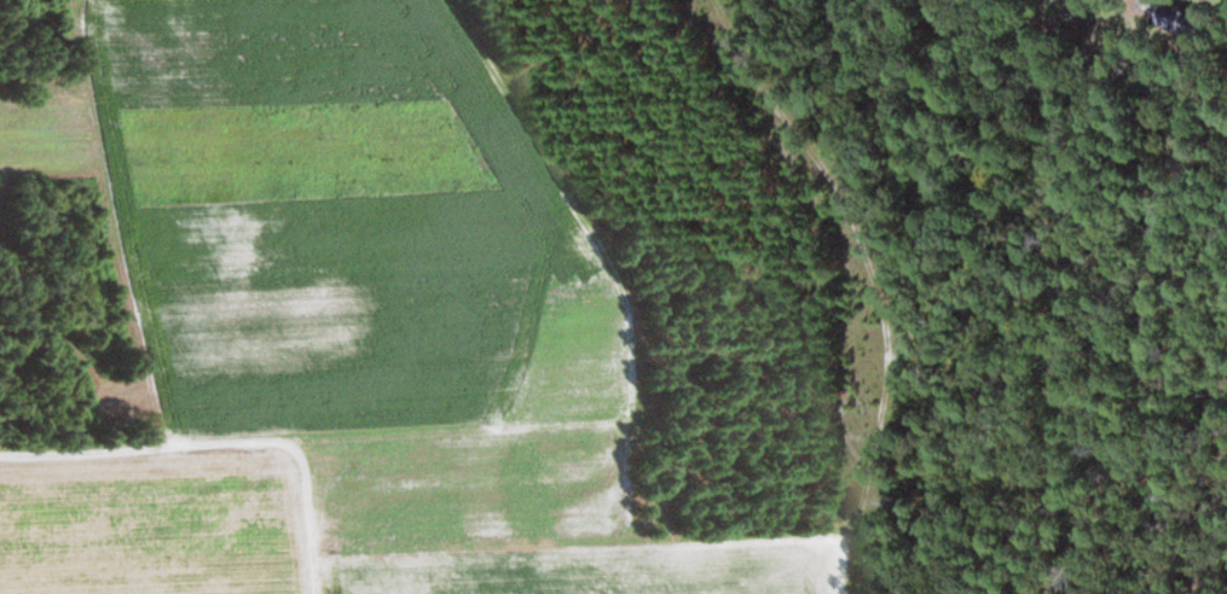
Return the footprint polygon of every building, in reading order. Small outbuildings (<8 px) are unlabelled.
[(1160,27),(1212,39),(1218,13),(1166,0),(1160,27)]
